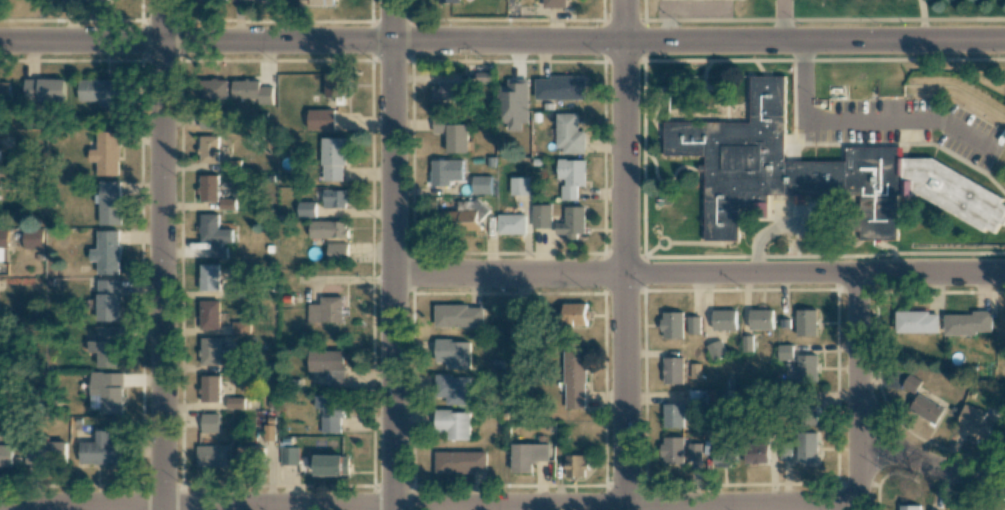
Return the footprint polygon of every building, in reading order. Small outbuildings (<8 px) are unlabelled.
[(325,97),(344,97),(345,73),(325,73),(325,97)] [(585,77),(535,77),(535,99),(584,99),(585,77)] [(24,80),(24,102),(65,101),(64,79),(24,80)] [(123,79),(78,80),(78,103),(123,103),(123,79)] [(227,79),(206,80),(207,101),(228,100),(227,79)] [(752,79),(784,79),(783,161),(845,162),(845,147),(895,148),(895,158),(929,158),(1000,198),(997,204),(1004,209),(992,232),(983,227),(981,231),(915,195),(907,195),(907,180),(892,180),(893,241),(858,241),(858,233),(850,233),(845,227),(847,221),(850,214),(856,214),(857,198),(768,197),(768,210),(741,210),(740,244),(704,243),(705,157),(664,157),(665,121),(751,122),(752,79)] [(260,81),(232,80),(232,99),(255,100),(255,105),(273,105),(273,86),(259,86),(260,81)] [(498,86),(498,123),(507,123),(507,131),(521,131),(521,123),(528,123),(528,80),(507,80),(507,86),(498,86)] [(464,81),(440,82),(440,87),(432,87),(432,101),(464,101),(464,81)] [(9,103),(10,82),(0,82),(0,103),(9,103)] [(335,129),(335,110),(308,110),(308,129),(335,129)] [(585,131),(578,131),(578,113),(556,113),(556,154),(585,154),(585,131)] [(445,125),(445,118),(433,117),(432,133),(446,133),(446,153),(468,153),(468,125),(445,125)] [(119,132),(96,132),(97,149),(89,149),(89,162),(97,162),(97,176),(119,175),(119,132)] [(219,136),(200,136),(200,163),(219,163),(219,136)] [(345,138),(323,138),(323,182),(345,181),(345,138)] [(463,159),(431,161),(432,186),(454,185),(454,180),(463,179),(463,159)] [(558,179),(562,179),(562,201),(577,200),(577,186),(585,186),(584,160),(557,160),(558,179)] [(201,202),(219,202),(218,175),(200,175),(201,202)] [(510,195),(529,195),(529,177),(510,178),(510,195)] [(99,225),(121,225),(120,181),(99,182),(99,194),(94,194),(95,203),(99,203),(99,225)] [(323,208),(347,208),(347,190),(324,190),(323,208)] [(316,217),(316,202),(298,202),(298,217),(316,217)] [(480,229),(481,219),(487,219),(487,202),(460,202),(460,212),(433,212),(433,228),(480,229)] [(551,205),(532,205),(532,228),(551,229),(551,205)] [(584,206),(565,207),(565,224),(556,224),(556,235),(568,234),(568,239),(577,239),(577,234),(585,234),(584,206)] [(218,214),(201,214),(201,242),(212,242),(212,258),(227,258),(227,244),(233,244),(233,229),(218,229),(218,214)] [(526,234),(525,214),(497,215),(498,234),(526,234)] [(311,238),(347,238),(347,221),(311,221),(311,238)] [(23,248),(43,248),(43,229),(23,229),(23,248)] [(0,230),(0,262),(8,262),(8,230),(0,230)] [(97,274),(119,274),(119,230),(98,230),(97,274)] [(348,244),(328,243),(328,261),(348,262),(348,244)] [(200,291),(219,291),(219,264),(200,265),(200,291)] [(120,280),(97,280),(97,321),(120,321),(120,280)] [(308,322),(343,322),(343,297),(320,296),(320,305),(308,304),(308,322)] [(200,329),(220,329),(220,300),(200,300),(200,329)] [(586,303),(564,304),(564,326),(587,326),(586,303)] [(483,327),(483,306),(435,305),(435,327),(483,327)] [(515,335),(535,335),(535,305),(515,306),(515,335)] [(817,309),(797,310),(797,337),(817,336),(817,309)] [(713,330),(737,330),(736,310),(712,310),(713,330)] [(773,330),(773,310),(750,310),(750,330),(773,330)] [(683,338),(683,312),(662,312),(662,338),(683,338)] [(939,333),(939,312),(896,312),(896,333),(939,333)] [(992,313),(945,313),(945,335),(977,335),(977,331),(992,331),(992,313)] [(700,334),(700,317),(688,316),(688,334),(700,334)] [(232,334),(250,334),(250,322),(232,322),(232,334)] [(97,367),(119,367),(120,327),(97,326),(97,341),(88,341),(88,353),(97,353),(97,367)] [(219,337),(200,338),(201,365),(220,365),(219,337)] [(469,369),(470,340),(435,340),(434,361),(446,361),(446,369),(469,369)] [(706,346),(712,362),(727,355),(721,340),(706,346)] [(792,345),(778,345),(778,360),(793,359),(792,345)] [(309,371),(343,371),(343,350),(308,351),(309,371)] [(565,409),(586,409),(584,355),(563,356),(565,409)] [(817,355),(797,355),(797,382),(817,382),(817,355)] [(683,357),(663,357),(664,384),(684,384),(683,357)] [(122,373),(90,372),(90,409),(100,409),(100,414),(122,414),(122,373)] [(921,381),(908,374),(901,386),(914,394),(921,381)] [(219,402),(219,375),(201,375),(201,402),(219,402)] [(469,375),(435,376),(435,398),(446,397),(446,405),(470,404),(469,375)] [(706,391),(690,390),(689,405),(706,406),(706,391)] [(322,433),(341,433),(340,419),(344,419),(344,395),(315,396),(315,409),(322,408),(322,433)] [(909,411),(937,423),(944,407),(915,395),(909,411)] [(245,398),(227,398),(227,409),(245,409),(245,398)] [(684,404),(664,404),(663,428),(684,428),(684,404)] [(986,411),(964,404),(958,424),(970,427),(968,435),(987,440),(993,423),(983,420),(986,411)] [(470,411),(435,411),(435,432),(447,432),(447,440),(470,440),(470,411)] [(219,413),(201,413),(201,433),(218,433),(219,413)] [(264,440),(275,440),(275,425),(264,425),(264,440)] [(79,442),(79,464),(125,464),(124,442),(108,442),(108,430),(95,431),(95,442),(79,442)] [(797,462),(818,462),(817,433),(797,433),(797,462)] [(684,438),(662,437),(661,464),(683,465),(684,438)] [(66,443),(24,442),(23,463),(66,464),(66,443)] [(701,444),(688,443),(688,472),(700,472),(701,444)] [(769,463),(768,443),(744,444),(745,464),(769,463)] [(11,444),(0,444),(0,467),(11,466),(11,444)] [(548,444),(511,444),(511,472),(532,472),(532,462),(549,462),(548,444)] [(712,469),(731,470),(732,444),(713,444),(712,469)] [(196,446),(196,467),(227,467),(227,446),(196,446)] [(238,446),(238,467),(259,467),(260,447),(238,446)] [(299,465),(298,447),(278,447),(279,465),(299,465)] [(487,452),(435,452),(435,473),(487,472),(487,452)] [(349,456),(315,455),(314,475),(349,475),(349,456)] [(566,476),(586,477),(586,455),(566,455),(566,476)]
